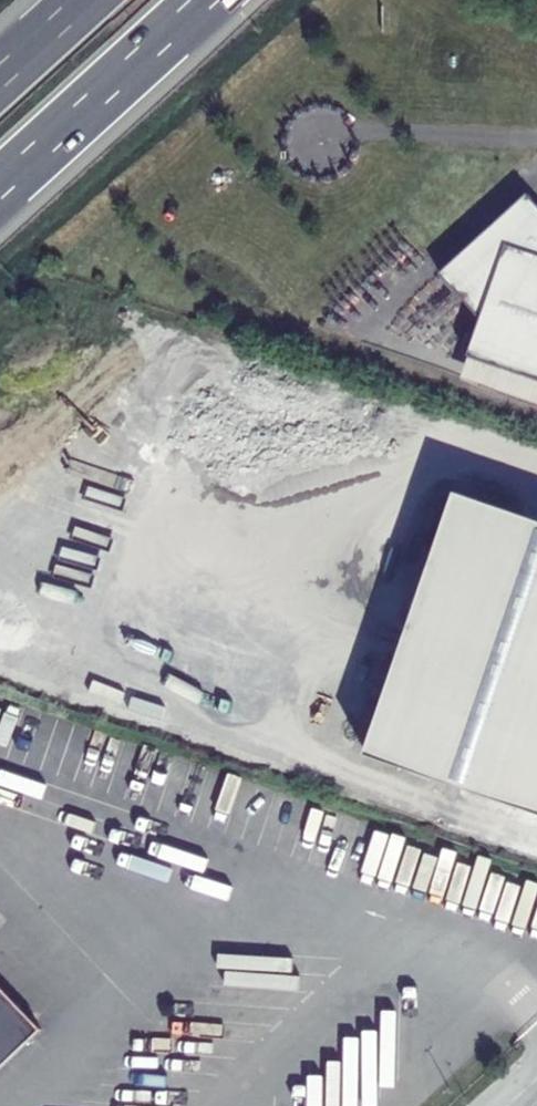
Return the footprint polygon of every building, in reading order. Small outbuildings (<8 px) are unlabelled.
[(459,372),(536,398),(536,200),(528,190),(440,267),(475,312),(459,372)] [(363,747),(536,808),(536,519),(454,490),(363,747)] [(42,1029),(0,984),(0,1069),(42,1029)]
